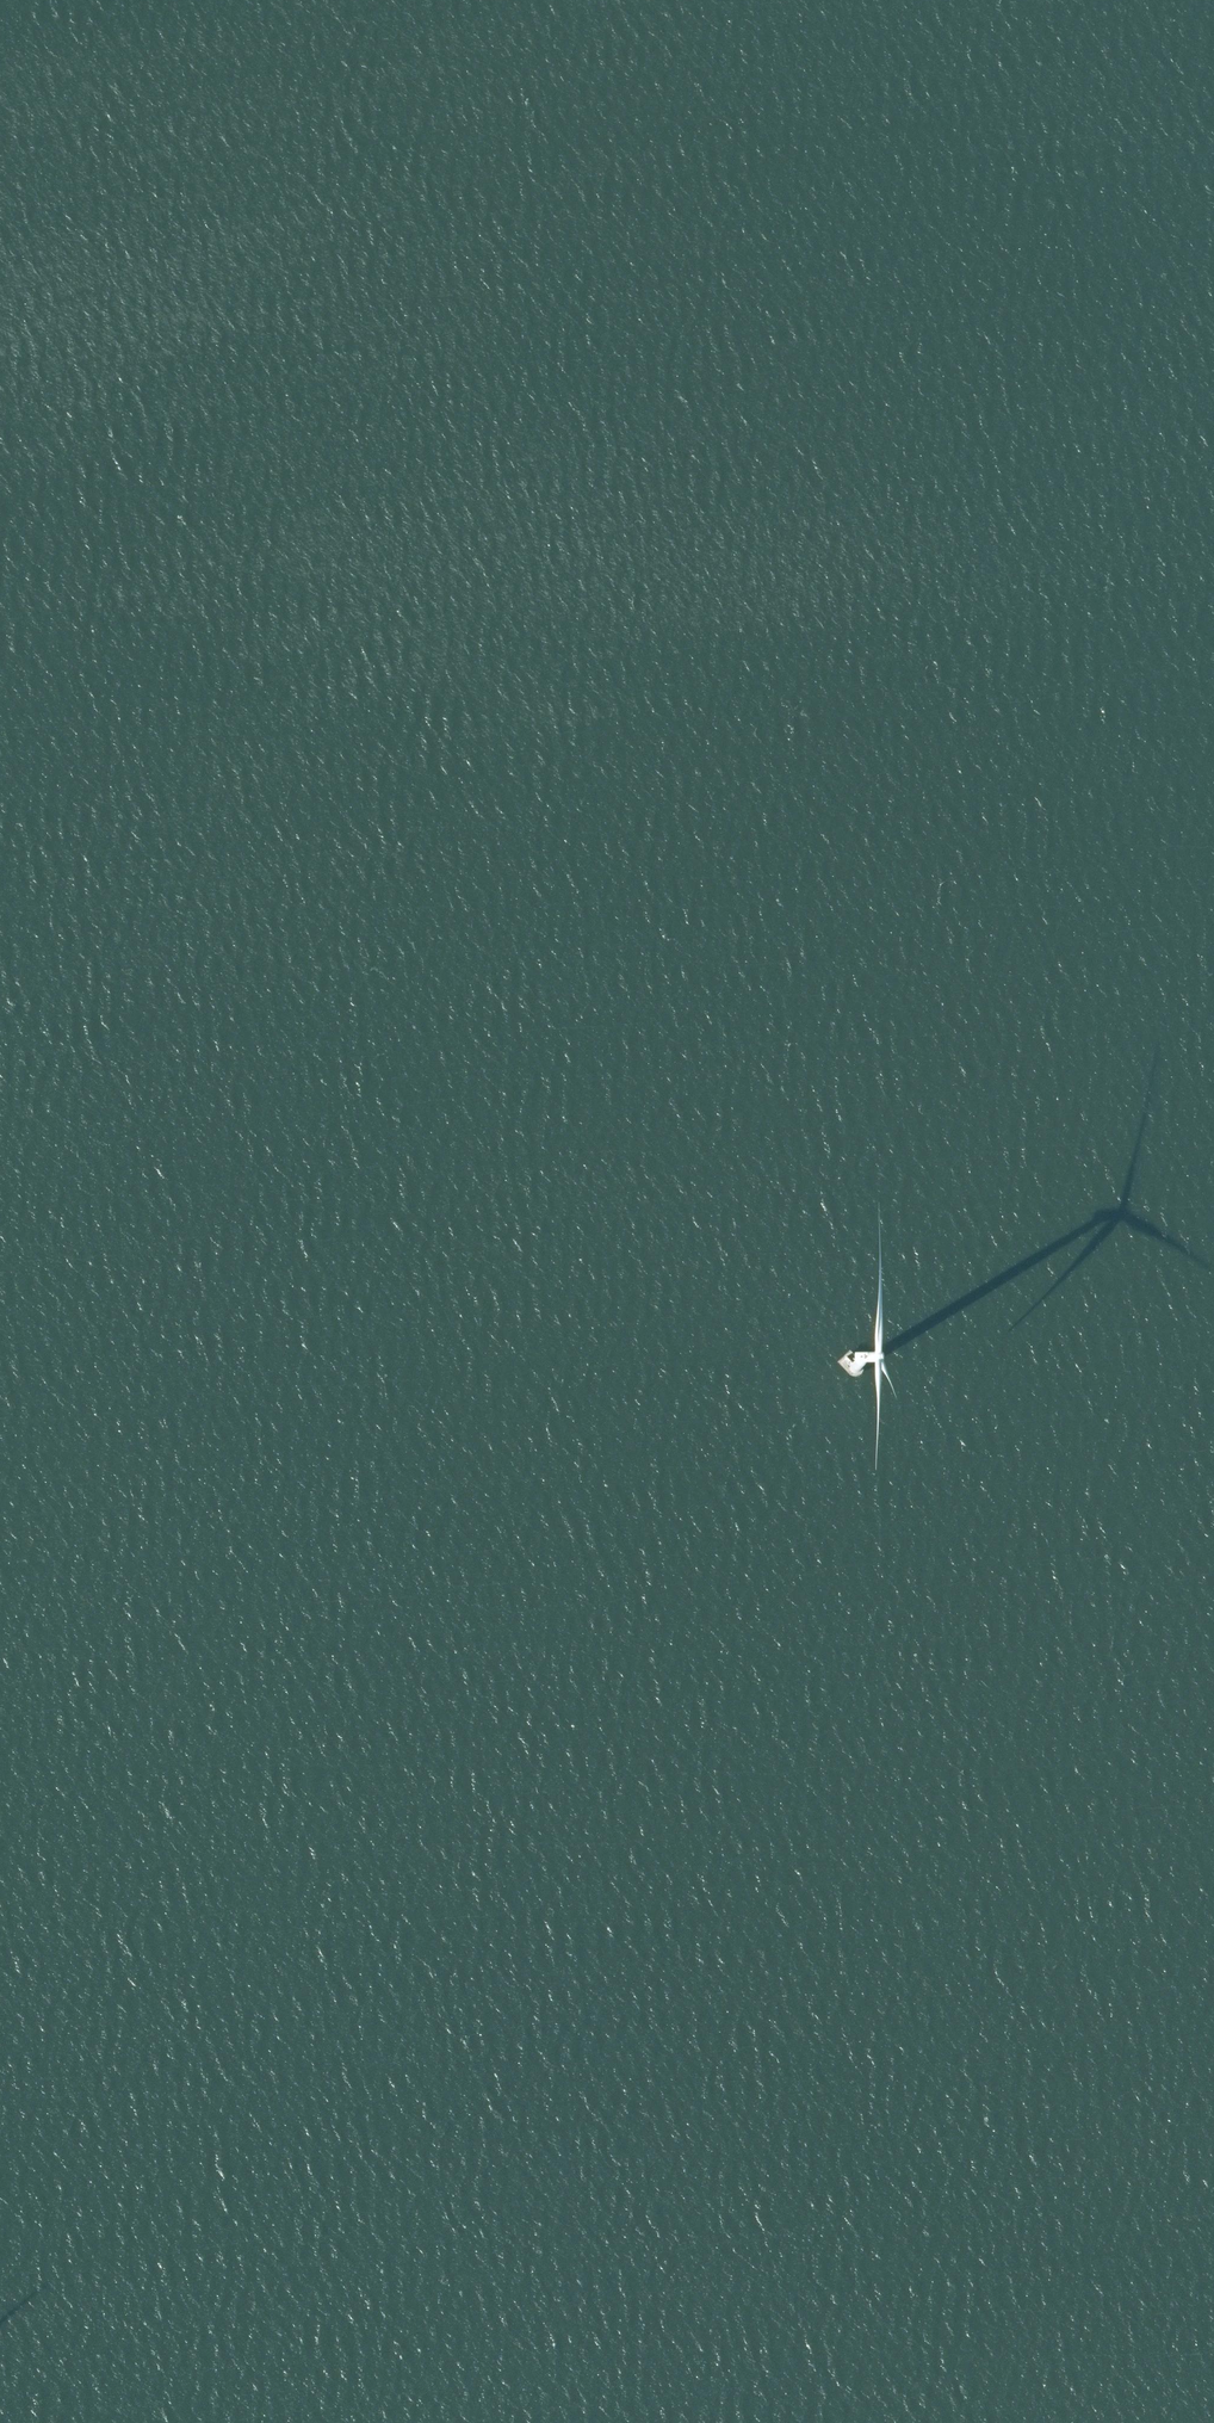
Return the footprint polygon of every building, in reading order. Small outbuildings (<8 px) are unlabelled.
[(850,1366),(850,1369),(850,1370),(851,1372),(853,1373),(855,1374),(857,1373),(859,1372),(860,1371),(860,1369),(860,1366),(859,1365),(857,1364),(855,1363),(853,1363),(851,1365),(850,1366)]
